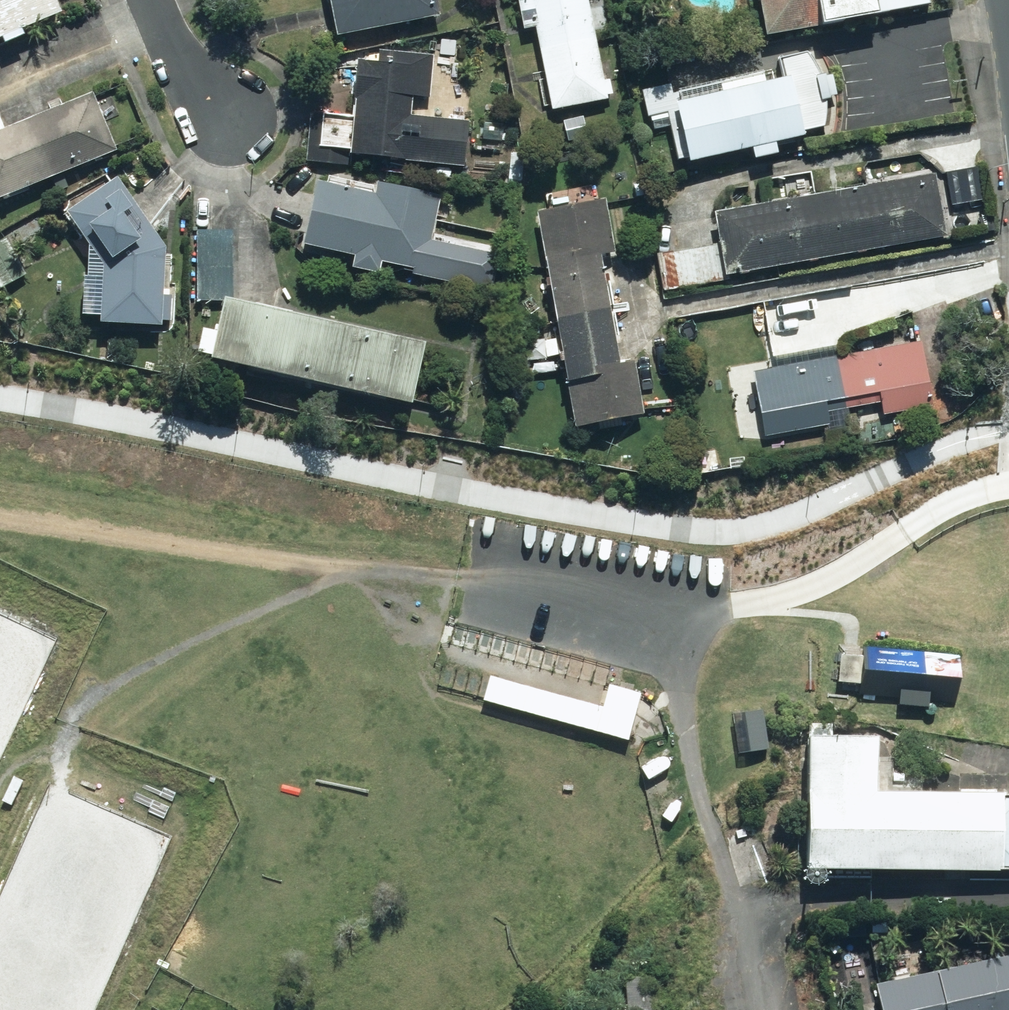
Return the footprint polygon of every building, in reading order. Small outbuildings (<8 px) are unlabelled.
[(62,0),(0,0),(0,41),(8,37),(10,43),(31,35),(28,29),(68,12),(62,0)] [(342,35),(444,15),(441,0),(335,0),(342,35)] [(556,110),(612,99),(611,95),(616,94),(613,80),(608,80),(592,0),(522,0),(528,29),(539,27),(548,71),(533,74),(540,108),(555,105),(556,110)] [(772,35),(935,5),(934,0),(765,0),(772,35)] [(357,116),(314,112),(309,160),(351,164),(352,154),(468,165),(472,120),(414,115),(416,96),(433,97),(437,55),(383,50),(382,62),(363,60),(357,116)] [(774,75),(672,97),(686,160),(821,131),(805,56),(771,63),(774,75)] [(0,131),(0,200),(121,150),(96,91),(0,131)] [(664,255),(670,291),(732,280),(731,275),(951,236),(940,174),(719,212),(724,244),(664,255)] [(171,247),(122,177),(72,212),(108,263),(105,323),(167,325),(171,247)] [(322,181),(309,245),(359,255),(357,268),(384,273),(386,262),(417,268),(416,274),(496,291),(504,254),(435,241),(444,194),(381,182),(379,193),(322,181)] [(609,199),(543,211),(580,427),(649,413),(637,362),(625,364),(605,254),(618,252),(609,199)] [(236,230),(200,230),(200,300),(229,300),(229,297),(236,297),(236,230)] [(0,243),(0,280),(5,288),(30,274),(9,237),(0,243)] [(431,342),(232,299),(225,332),(208,328),(203,352),(219,356),(218,359),(418,403),(431,342)] [(925,342),(757,372),(768,436),(834,424),(832,411),(885,402),(887,415),(936,406),(925,342)] [(958,703),(962,655),(865,646),(865,648),(852,646),(846,646),(842,691),(903,697),(903,704),(932,707),(933,701),(958,703)] [(632,740),(645,694),(612,685),(606,707),(493,676),(487,700),(632,740)] [(1008,871),(1008,793),(884,791),(884,737),(809,736),(807,869),(1008,871)] [(886,979),(893,1009),(1008,1009),(1008,953),(886,979)] [(626,978),(627,1009),(656,1009),(656,977),(626,978)]
